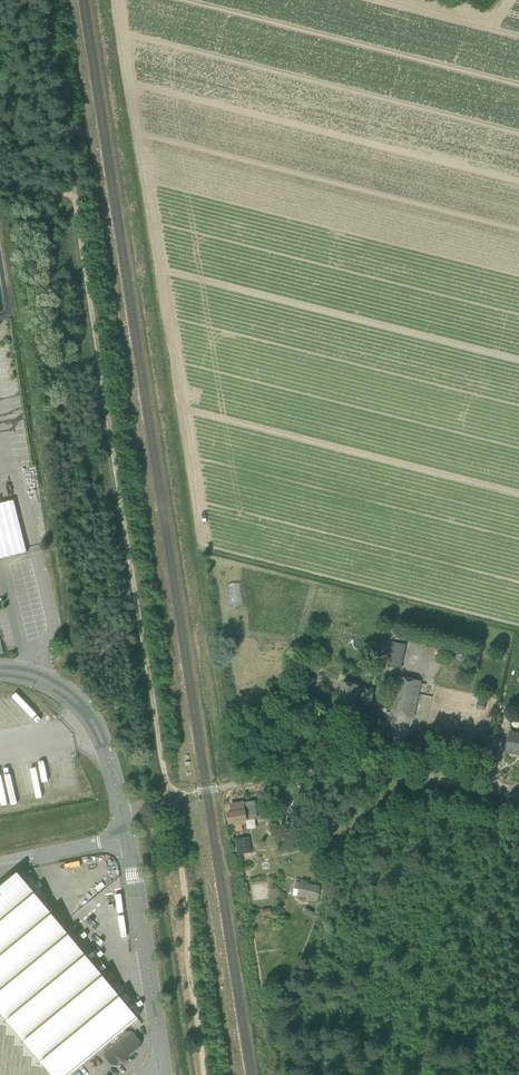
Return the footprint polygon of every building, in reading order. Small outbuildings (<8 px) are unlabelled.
[(1,559),(25,553),(27,553),(14,500),(0,504),(0,560),(1,559)] [(401,668),(404,657),(390,654),(387,665),(401,668)] [(305,659),(300,664),(309,672),(314,667),(305,659)] [(391,712),(413,717),(420,682),(398,677),(391,712)] [(359,703),(370,705),(373,690),(343,683),(338,705),(353,708),(354,701),(359,702),(359,703)] [(506,752),(507,752),(518,754),(518,733),(510,731),(506,752)] [(243,825),(242,822),(246,821),(243,805),(244,805),(244,803),(231,805),(232,813),(228,813),(229,823),(232,823),(234,832),(243,831),(241,825),(243,825)] [(238,855),(249,853),(247,838),(236,839),(238,855)] [(67,933),(18,874),(0,888),(0,1025),(8,1026),(7,1035),(16,1036),(15,1046),(25,1046),(24,1056),(33,1057),(32,1066),(42,1067),(43,1063),(53,1074),(70,1074),(103,1048),(105,1051),(104,1051),(104,1056),(112,1066),(117,1066),(141,1047),(141,1042),(133,1032),(128,1032),(127,1033),(125,1029),(131,1024),(138,1019),(67,933)] [(295,883),(293,896),(318,900),(320,886),(295,883)] [(314,912),(305,908),(303,912),(312,917),(314,912)] [(142,1024),(138,1019),(131,1024),(136,1030),(142,1024)]
